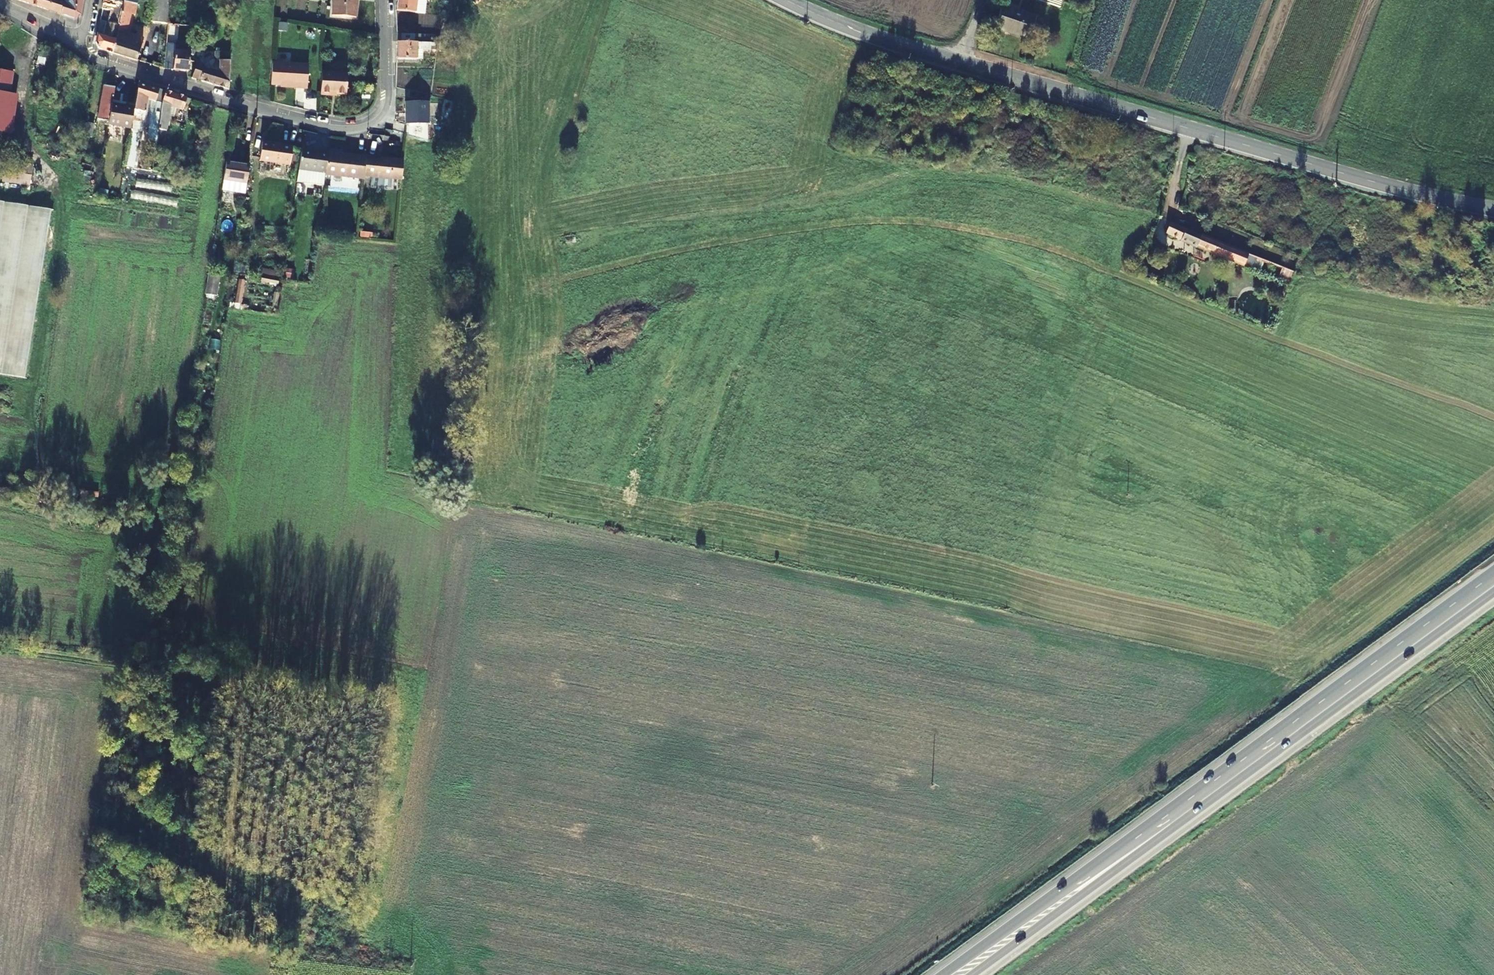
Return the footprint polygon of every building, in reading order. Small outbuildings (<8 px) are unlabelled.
[(62,2),(56,0),(16,0),(61,16),(62,2)] [(83,0),(63,0),(62,2),(61,16),(73,20),(80,16),(83,0)] [(123,2),(120,2),(118,0),(104,0),(102,11),(110,12),(107,22),(100,21),(96,43),(98,49),(113,54),(123,2)] [(148,21),(168,23),(170,0),(150,0),(148,21)] [(332,16),(356,19),(358,0),(334,0),(332,16)] [(415,16),(418,0),(399,0),(397,12),(415,16)] [(132,16),(135,17),(137,5),(123,2),(113,54),(136,61),(141,42),(125,37),(132,16)] [(1003,6),(996,27),(1028,37),(1035,16),(1003,6)] [(218,26),(207,26),(206,39),(217,40),(218,26)] [(397,32),(397,38),(415,41),(415,33),(397,32)] [(420,50),(422,50),(430,50),(431,44),(427,43),(415,43),(415,41),(397,38),(397,60),(416,60),(416,47),(420,47),(420,50)] [(175,43),(165,42),(165,51),(163,69),(188,73),(189,60),(191,44),(175,43)] [(40,47),(38,59),(45,60),(47,48),(40,47)] [(189,60),(188,73),(187,77),(228,89),(230,53),(216,52),(213,59),(210,58),(203,62),(203,65),(189,60)] [(272,61),(271,83),(296,85),(296,87),(307,88),(310,64),(272,61)] [(345,93),(347,72),(321,70),(320,91),(345,93)] [(139,84),(133,119),(142,120),(143,114),(145,114),(148,101),(155,103),(159,90),(139,84)] [(112,103),(115,87),(103,85),(97,119),(104,120),(104,124),(109,125),(112,103)] [(165,92),(161,105),(158,131),(165,132),(167,117),(169,117),(170,108),(183,111),(187,99),(165,92)] [(411,128),(400,125),(397,133),(408,135),(427,141),(427,123),(432,123),(431,120),(429,119),(428,101),(406,102),(407,125),(411,125),(411,128)] [(133,119),(134,108),(112,103),(109,125),(131,130),(133,119)] [(202,118),(208,119),(210,106),(204,104),(202,118)] [(96,126),(89,124),(85,137),(92,139),(96,126)] [(148,126),(146,144),(155,145),(158,127),(148,126)] [(106,143),(107,134),(99,132),(97,141),(106,143)] [(291,166),(294,147),(263,143),(260,161),(291,166)] [(320,152),(303,150),(300,171),(298,184),(325,187),(327,176),(330,151),(320,150),(320,152)] [(330,151),(327,176),(365,181),(365,177),(368,157),(339,154),(339,151),(330,150),(330,151)] [(404,182),(406,161),(368,157),(365,177),(404,182)] [(248,183),(250,166),(228,162),(225,179),(248,183)] [(246,194),(248,183),(225,179),(224,190),(246,194)] [(38,244),(44,246),(51,211),(26,206),(24,214),(32,216),(31,222),(39,223),(36,237),(40,238),(38,244)] [(1244,265),(1248,254),(1170,221),(1166,233),(1244,265)] [(1278,280),(1290,284),(1294,272),(1282,268),(1278,280)] [(207,294),(217,296),(220,275),(211,273),(207,294)] [(246,281),(241,280),(237,304),(242,305),(246,281)] [(24,378),(27,350),(4,347),(3,357),(0,356),(0,375),(24,378)] [(53,410),(55,397),(47,395),(45,409),(53,410)]
